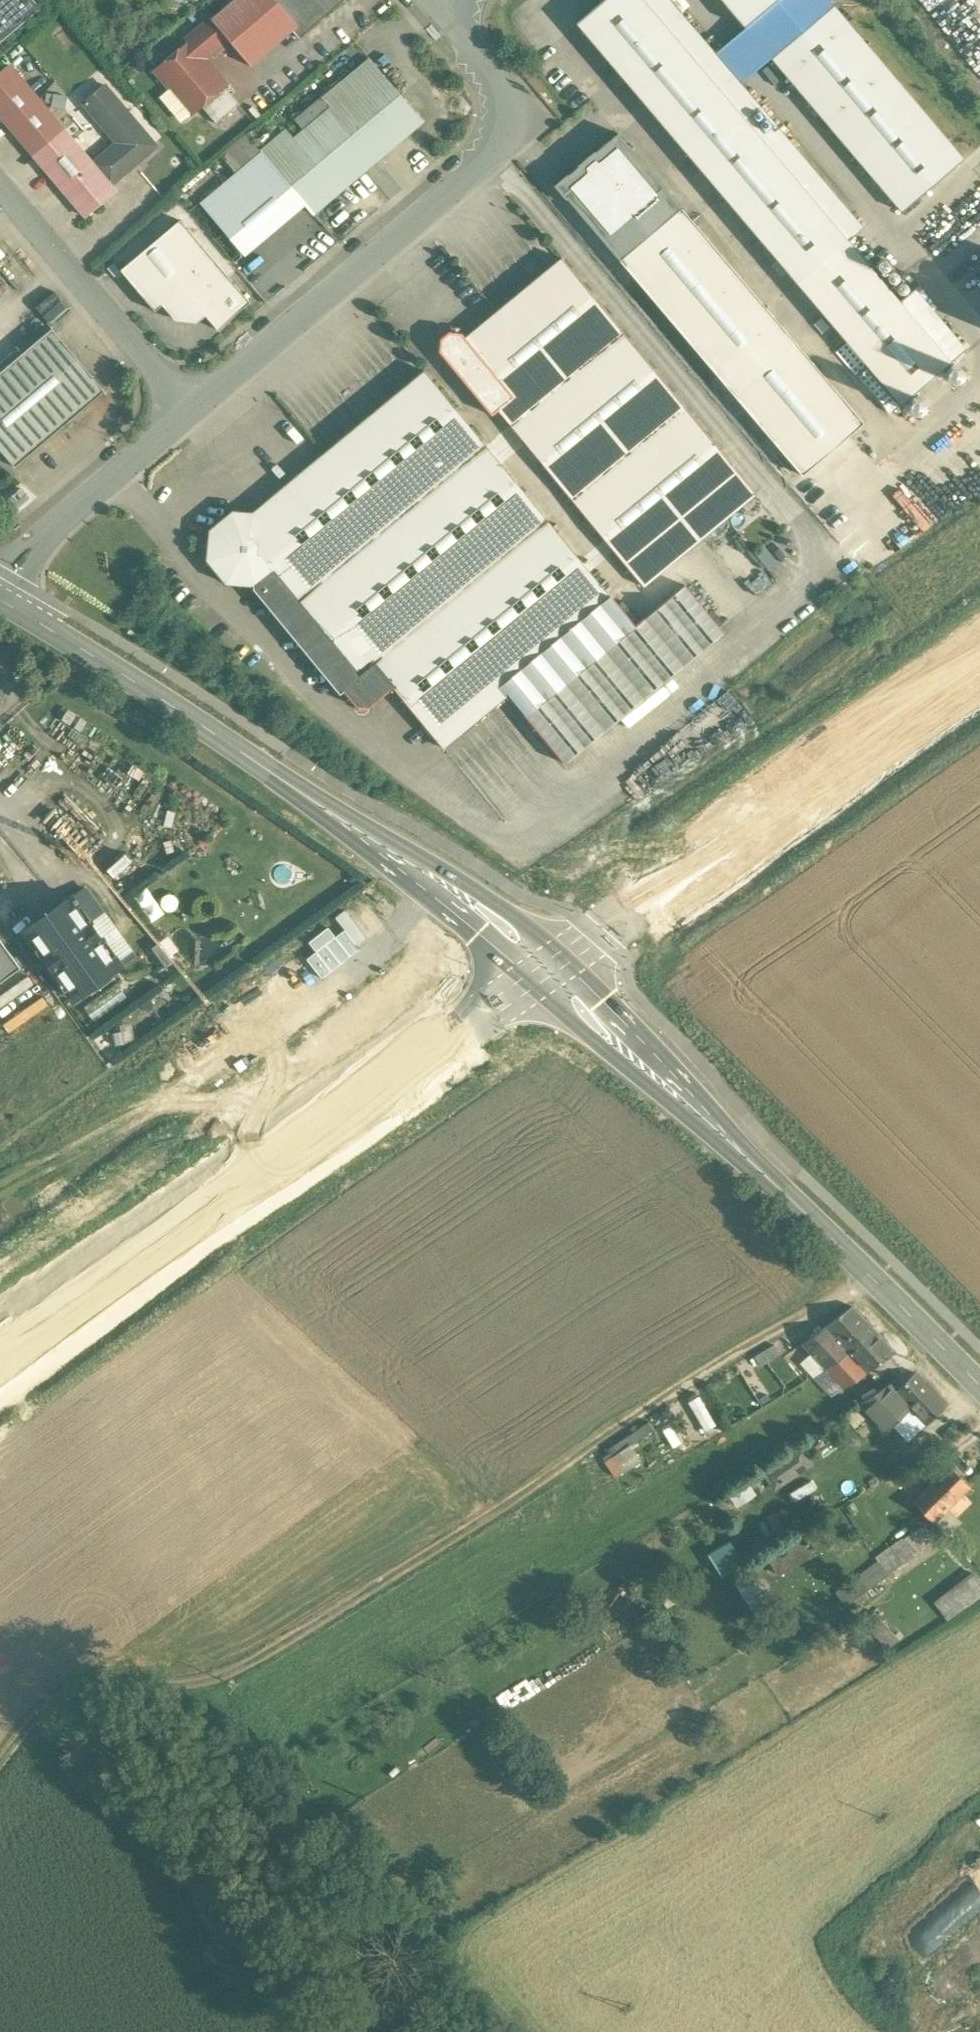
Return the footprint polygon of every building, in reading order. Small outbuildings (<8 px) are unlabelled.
[(40,7),(34,0),(0,0),(0,41),(40,7)] [(211,18),(227,38),(250,65),(292,30),(298,25),(276,0),(233,0),(211,18)] [(298,25),(292,30),(299,37),(343,0),(276,0),(298,25)] [(670,0),(604,0),(577,23),(798,283),(848,241),(863,228),(740,83),(714,52),(670,0)] [(834,5),(829,0),(776,0),(745,26),(714,52),(740,83),(771,57),(834,5)] [(745,26),(776,0),(722,0),(745,26)] [(834,5),(771,57),(902,211),(964,159),(834,5)] [(211,18),(186,40),(188,43),(156,70),(170,87),(165,91),(166,92),(163,94),(163,99),(179,118),(184,118),(186,116),(187,117),(201,105),(224,85),(226,84),(204,58),(227,38),(211,18)] [(332,107),(294,139),(286,130),(261,151),(301,197),(314,213),(316,211),(316,212),(324,205),(323,205),(324,204),(325,204),(332,198),(332,197),(404,136),(405,137),(412,130),(413,128),(414,129),(421,123),(421,122),(423,120),(422,119),(423,119),(416,111),(416,112),(414,111),(415,110),(409,102),(408,103),(370,58),(324,96),(332,107)] [(10,65),(0,74),(0,115),(26,146),(57,120),(10,65)] [(157,145),(105,84),(84,102),(117,142),(93,163),(111,184),(157,145)] [(224,85),(201,105),(217,123),(240,104),(224,85)] [(57,120),(26,146),(34,155),(64,129),(57,120)] [(93,163),(64,129),(34,155),(85,216),(116,190),(93,163)] [(803,475),(864,422),(618,132),(596,152),(595,150),(577,165),(578,166),(569,174),(568,173),(554,185),(566,199),(567,199),(803,475)] [(301,197),(261,151),(200,203),(239,249),(301,197)] [(255,300),(186,215),(121,267),(155,310),(165,302),(177,317),(198,319),(207,311),(221,328),(255,300)] [(915,289),(899,302),(848,241),(798,283),(901,404),(966,349),(915,289)] [(756,494),(562,258),(465,337),(514,396),(498,410),(644,586),(756,494)] [(887,275),(887,277),(887,279),(889,281),(890,282),(893,283),(895,282),(897,281),(898,279),(899,277),(898,275),(897,273),(895,271),(893,271),(890,271),(888,273),(887,275)] [(896,286),(896,288),(896,290),(898,292),(900,293),(902,294),(904,293),(906,292),(907,290),(908,288),(907,285),(906,283),(904,282),(902,282),(900,282),(898,284),(896,286)] [(465,337),(462,333),(460,332),(461,328),(451,327),(451,332),(449,331),(441,338),(439,351),(492,415),(498,410),(514,396),(465,337)] [(0,372),(0,449),(15,466),(104,390),(52,328),(0,372)] [(424,370),(252,513),(247,540),(273,572),(359,676),(374,663),(393,686),(443,748),(507,695),(498,685),(609,594),(424,370)] [(251,512),(233,510),(209,529),(207,559),(226,583),(253,585),(256,585),(273,572),(247,540),(252,513),(251,512)] [(359,676),(273,572),(256,585),(253,585),(253,588),(340,693),(344,690),(357,706),(359,706),(359,709),(366,710),(366,707),(368,707),(393,686),(374,663),(359,676)] [(21,926),(73,997),(124,961),(72,889),(21,926)] [(0,939),(0,982),(21,967),(0,939)] [(114,988),(84,1004),(89,1015),(120,999),(114,988)] [(852,1305),(823,1327),(802,1343),(825,1368),(848,1354),(878,1333),(852,1305)] [(878,1333),(848,1354),(825,1368),(843,1387),(896,1352),(878,1333)] [(915,1372),(896,1390),(889,1384),(859,1403),(886,1430),(893,1424),(909,1441),(947,1405),(915,1372)] [(599,1452),(611,1474),(637,1460),(626,1438),(599,1452)] [(803,1445),(788,1455),(798,1470),(813,1460),(803,1445)] [(788,1455),(766,1469),(776,1484),(798,1470),(788,1455)] [(948,1465),(923,1490),(934,1501),(937,1497),(947,1508),(969,1486),(948,1465)] [(934,1501),(923,1490),(914,1499),(934,1520),(947,1508),(937,1497),(934,1501)] [(923,1523),(902,1537),(913,1553),(924,1545),(920,1540),(930,1533),(923,1523)] [(799,1537),(807,1551),(824,1541),(816,1527),(799,1537)] [(902,1537),(875,1554),(879,1560),(880,1559),(887,1570),(913,1553),(902,1537)] [(728,1539),(706,1550),(718,1574),(740,1562),(728,1539)] [(784,1567),(807,1551),(799,1539),(776,1554),(784,1567)] [(879,1560),(837,1590),(845,1601),(888,1571),(887,1570),(880,1559),(879,1560)] [(937,1626),(979,1598),(979,1581),(973,1571),(923,1608),(937,1626)] [(898,1635),(873,1609),(862,1620),(887,1646),(898,1635)]
